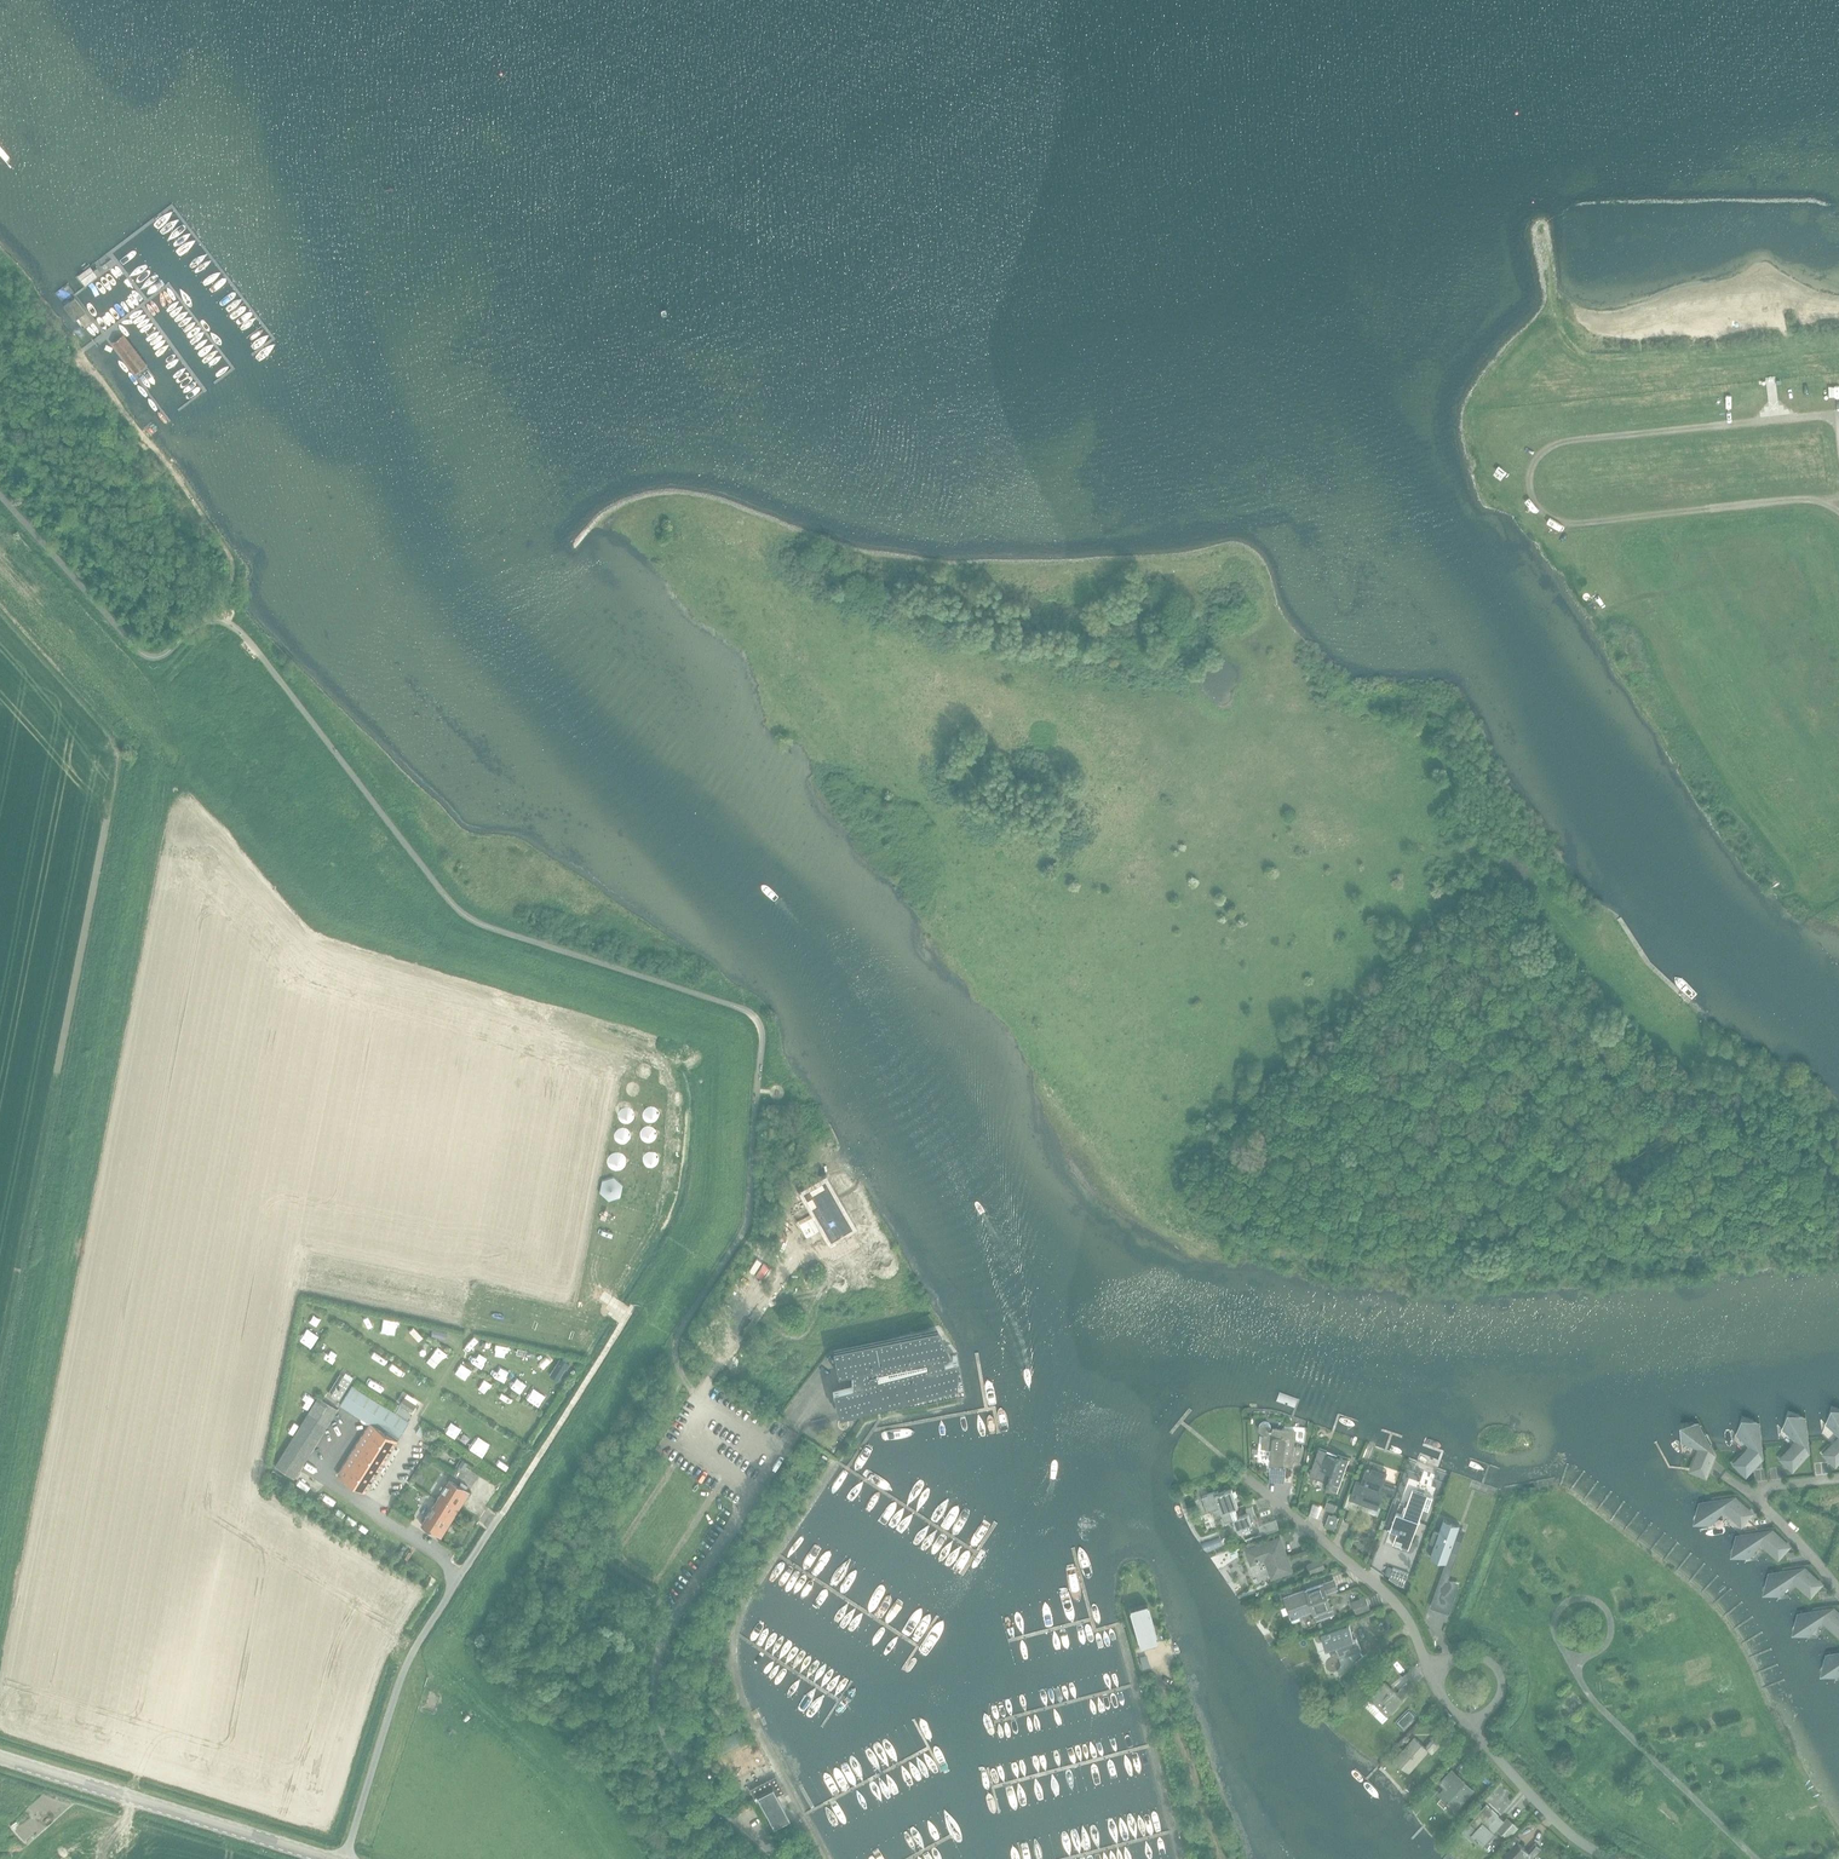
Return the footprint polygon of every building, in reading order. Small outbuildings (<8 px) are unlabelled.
[(93,270),(81,279),(85,285),(97,275),(93,270)] [(75,297),(63,305),(74,320),(86,311),(75,297)] [(122,336),(112,343),(134,372),(144,365),(122,336)] [(1655,391),(1656,400),(1668,399),(1667,390),(1655,391)] [(1620,391),(1608,392),(1608,404),(1620,404),(1620,391)] [(1631,392),(1633,402),(1640,400),(1639,391),(1631,392)] [(1710,405),(1719,405),(1718,393),(1709,393),(1710,405)] [(1583,409),(1583,398),(1571,397),(1570,408),(1583,409)] [(1800,428),(1813,426),(1812,417),(1799,419),(1800,428)] [(1771,423),(1758,423),(1759,435),(1771,435),(1771,423)] [(1711,431),(1713,438),(1725,435),(1723,429),(1711,431)] [(1553,468),(1554,475),(1568,473),(1567,466),(1553,468)] [(1561,476),(1563,490),(1569,489),(1567,475),(1561,476)] [(1554,504),(1565,499),(1561,489),(1549,494),(1554,504)] [(1579,528),(1581,543),(1587,542),(1585,527),(1579,528)] [(1588,556),(1576,559),(1578,568),(1590,565),(1588,556)] [(1593,578),(1597,586),(1607,581),(1603,573),(1593,578)] [(1605,587),(1599,591),(1605,600),(1610,597),(1605,587)] [(1649,623),(1646,614),(1634,617),(1637,626),(1649,623)] [(1733,803),(1743,798),(1739,788),(1729,793),(1733,803)] [(816,1213),(799,1223),(807,1237),(824,1227),(831,1239),(852,1227),(825,1179),(803,1191),(816,1213)] [(847,1244),(833,1252),(841,1267),(844,1265),(847,1271),(868,1260),(856,1239),(847,1244)] [(314,1317),(311,1324),(319,1327),(322,1321),(314,1317)] [(306,1321),(297,1335),(307,1343),(317,1329),(306,1321)] [(398,1332),(413,1341),(420,1329),(404,1321),(398,1332)] [(919,1386),(947,1380),(941,1346),(938,1331),(885,1342),(888,1356),(853,1363),(860,1398),(913,1388),(913,1390),(919,1389),(919,1386)] [(364,1353),(370,1341),(358,1335),(352,1348),(364,1353)] [(324,1338),(317,1349),(329,1356),(336,1345),(324,1338)] [(467,1369),(469,1363),(460,1360),(458,1366),(467,1369)] [(363,1380),(377,1386),(382,1374),(368,1368),(363,1380)] [(343,1375),(331,1395),(339,1400),(351,1381),(343,1375)] [(408,1421),(351,1386),(340,1404),(369,1422),(337,1474),(364,1491),(408,1421)] [(299,1390),(295,1398),(305,1404),(309,1396),(299,1390)] [(1294,1409),(1298,1399),(1279,1392),(1276,1402),(1294,1409)] [(294,1477),(338,1408),(318,1396),(275,1465),(294,1477)] [(404,1396),(399,1404),(411,1411),(416,1404),(404,1396)] [(521,1401),(515,1410),(527,1419),(534,1410),(521,1401)] [(282,1423),(289,1427),(296,1415),(288,1411),(282,1423)] [(1838,1411),(1836,1411),(1832,1413),(1831,1415),(1830,1417),(1828,1422),(1838,1433),(1838,1411)] [(454,1432),(458,1421),(444,1416),(440,1427),(454,1432)] [(1804,1456),(1803,1451),(1806,1451),(1807,1452),(1803,1418),(1798,1416),(1795,1416),(1793,1416),(1789,1418),(1788,1420),(1786,1422),(1785,1427),(1799,1440),(1782,1458),(1793,1468),(1804,1456)] [(1263,1422),(1261,1422),(1261,1423),(1260,1424),(1259,1424),(1259,1425),(1259,1426),(1259,1427),(1259,1428),(1259,1429),(1259,1430),(1260,1431),(1261,1432),(1262,1433),(1263,1433),(1264,1433),(1262,1446),(1273,1448),(1271,1463),(1291,1465),(1291,1459),(1294,1456),(1299,1463),(1301,1459),(1303,1454),(1303,1450),(1303,1446),(1293,1445),(1294,1430),(1271,1428),(1271,1426),(1270,1424),(1269,1423),(1268,1422),(1266,1421),(1264,1421),(1263,1422)] [(1757,1462),(1757,1457),(1760,1456),(1760,1458),(1761,1458),(1757,1423),(1752,1421),(1749,1421),(1747,1421),(1743,1423),(1741,1425),(1740,1427),(1739,1432),(1752,1445),(1735,1463),(1746,1474),(1757,1462)] [(1712,1460),(1709,1455),(1712,1454),(1713,1455),(1714,1455),(1707,1443),(1697,1424),(1691,1424),(1689,1425),(1687,1426),(1684,1429),(1683,1431),(1683,1434),(1683,1439),(1701,1446),(1692,1469),(1705,1475),(1712,1460)] [(421,1425),(416,1433),(427,1440),(431,1432),(421,1425)] [(482,1451),(486,1438),(473,1433),(469,1447),(482,1451)] [(1825,1453),(1835,1463),(1838,1460),(1838,1438),(1825,1453)] [(493,1447),(488,1458),(501,1463),(505,1452),(493,1447)] [(1336,1457),(1326,1453),(1327,1450),(1319,1447),(1309,1475),(1328,1481),(1326,1487),(1337,1491),(1349,1458),(1338,1454),(1336,1457)] [(458,1473),(463,1467),(455,1460),(450,1466),(458,1473)] [(1377,1508),(1382,1493),(1392,1497),(1395,1487),(1382,1482),(1386,1471),(1368,1465),(1362,1482),(1356,1480),(1351,1495),(1363,1499),(1362,1502),(1377,1508)] [(449,1478),(435,1502),(454,1514),(469,1491),(449,1478)] [(1817,1497),(1838,1496),(1838,1484),(1816,1485),(1817,1497)] [(1208,1494),(1202,1496),(1207,1511),(1213,1509),(1216,1517),(1222,1515),(1224,1522),(1234,1519),(1237,1528),(1258,1520),(1252,1505),(1246,1507),(1248,1512),(1238,1516),(1235,1507),(1238,1506),(1235,1497),(1237,1496),(1235,1490),(1233,1491),(1232,1489),(1223,1492),(1222,1489),(1218,1491),(1217,1490),(1207,1493),(1208,1494)] [(1400,1503),(1396,1512),(1390,1530),(1397,1532),(1393,1544),(1408,1549),(1423,1508),(1428,1509),(1433,1497),(1412,1489),(1406,1505),(1400,1503)] [(1739,1502),(1734,1502),(1733,1499),(1735,1499),(1735,1498),(1700,1503),(1699,1509),(1698,1511),(1699,1513),(1701,1517),(1703,1519),(1705,1520),(1710,1521),(1723,1507),(1741,1524),(1751,1513),(1739,1502)] [(1327,1501),(1325,1508),(1334,1511),(1336,1504),(1327,1501)] [(435,1502),(422,1522),(441,1535),(454,1514),(435,1502)] [(1817,1509),(1811,1523),(1828,1530),(1833,1516),(1817,1509)] [(1325,1523),(1333,1529),(1338,1517),(1329,1513),(1325,1523)] [(1276,1519),(1258,1525),(1262,1534),(1279,1528),(1276,1519)] [(1447,1562),(1451,1550),(1458,1552),(1462,1541),(1455,1538),(1459,1527),(1443,1521),(1439,1532),(1434,1531),(1429,1542),(1435,1544),(1430,1557),(1447,1562)] [(1549,1532),(1539,1537),(1535,1529),(1527,1533),(1535,1548),(1553,1539),(1549,1532)] [(1776,1534),(1771,1535),(1770,1532),(1772,1532),(1772,1531),(1748,1534),(1737,1536),(1736,1541),(1736,1542),(1736,1544),(1736,1546),(1738,1550),(1740,1552),(1742,1553),(1747,1554),(1757,1543),(1760,1540),(1778,1557),(1788,1545),(1776,1534)] [(1273,1576),(1290,1570),(1279,1539),(1248,1550),(1252,1562),(1266,1557),(1273,1576)] [(1321,1559),(1307,1565),(1310,1573),(1324,1567),(1321,1559)] [(1488,1594),(1497,1567),(1488,1564),(1479,1591),(1488,1594)] [(1808,1572),(1803,1573),(1803,1570),(1804,1569),(1770,1574),(1768,1579),(1768,1582),(1768,1584),(1770,1588),(1772,1589),(1774,1590),(1780,1592),(1792,1578),(1811,1594),(1821,1583),(1808,1572)] [(1655,1571),(1641,1576),(1647,1594),(1661,1590),(1655,1571)] [(1406,1588),(1409,1579),(1399,1575),(1396,1585),(1406,1588)] [(1284,1597),(1290,1612),(1289,1612),(1292,1622),(1300,1619),(1298,1616),(1315,1610),(1318,1619),(1333,1614),(1325,1593),(1337,1589),(1333,1579),(1284,1597)] [(1454,1600),(1457,1591),(1445,1586),(1442,1595),(1454,1600)] [(1667,1594),(1652,1599),(1656,1613),(1672,1608),(1667,1594)] [(1360,1603),(1354,1605),(1356,1612),(1369,1607),(1366,1597),(1359,1599),(1360,1603)] [(1138,1640),(1155,1636),(1156,1636),(1157,1636),(1148,1604),(1147,1604),(1147,1605),(1130,1610),(1130,1609),(1129,1609),(1129,1610),(1136,1634),(1138,1641),(1139,1641),(1138,1640)] [(1832,1613),(1832,1610),(1833,1610),(1833,1609),(1799,1614),(1797,1619),(1797,1622),(1797,1624),(1799,1628),(1801,1629),(1803,1630),(1809,1632),(1821,1618),(1838,1634),(1838,1614),(1838,1612),(1832,1613)] [(1340,1657),(1361,1650),(1356,1637),(1354,1638),(1349,1625),(1321,1635),(1326,1649),(1336,1645),(1340,1657)] [(712,1662),(721,1662),(720,1647),(711,1647),(712,1662)] [(1827,1655),(1825,1661),(1825,1663),(1825,1665),(1827,1669),(1829,1671),(1831,1672),(1837,1673),(1838,1671),(1838,1653),(1827,1655)] [(1360,1669),(1371,1660),(1366,1654),(1355,1662),(1360,1669)] [(1691,1670),(1682,1671),(1684,1681),(1693,1680),(1691,1670)] [(1554,1698),(1564,1711),(1582,1697),(1567,1678),(1561,1683),(1566,1688),(1554,1698)] [(1384,1682),(1369,1697),(1387,1714),(1412,1688),(1406,1682),(1396,1693),(1384,1682)] [(1633,1686),(1608,1688),(1608,1697),(1634,1695),(1633,1686)] [(1732,1694),(1709,1698),(1712,1712),(1734,1708),(1732,1694)] [(1568,1718),(1575,1724),(1589,1708),(1582,1702),(1568,1718)] [(1747,1722),(1745,1713),(1720,1717),(1721,1726),(1747,1722)] [(730,1744),(732,1747),(739,1759),(751,1753),(743,1737),(730,1744)] [(1432,1754),(1441,1744),(1434,1737),(1425,1747),(1414,1737),(1395,1759),(1409,1772),(1429,1751),(1432,1754)] [(1619,1771),(1636,1753),(1629,1747),(1613,1765),(1619,1771)] [(1736,1765),(1768,1761),(1767,1753),(1735,1757),(1736,1765)] [(1702,1757),(1693,1758),(1696,1777),(1719,1773),(1718,1764),(1703,1766),(1702,1757)] [(1615,1776),(1619,1771),(1611,1766),(1607,1771),(1615,1776)] [(1455,1809),(1473,1790),(1451,1770),(1440,1783),(1444,1787),(1438,1793),(1455,1809)] [(1708,1791),(1729,1785),(1726,1775),(1705,1781),(1708,1791)] [(772,1831),(788,1822),(768,1784),(751,1793),(772,1831)] [(1656,1791),(1679,1812),(1685,1806),(1662,1785),(1656,1791)] [(1753,1794),(1743,1794),(1744,1802),(1753,1802),(1753,1794)] [(1674,1816),(1678,1808),(1660,1799),(1656,1807),(1674,1816)] [(1753,1802),(1724,1809),(1726,1819),(1755,1812),(1753,1802)] [(1486,1804),(1470,1823),(1462,1831),(1474,1841),(1476,1839),(1478,1841),(1479,1841),(1482,1845),(1494,1832),(1488,1827),(1499,1816),(1486,1804)] [(1501,1834),(1513,1822),(1507,1817),(1496,1829),(1501,1834)] [(1725,1846),(1713,1837),(1698,1854),(1704,1858),(1714,1858),(1725,1846)] [(1541,1848),(1535,1843),(1527,1853),(1523,1849),(1524,1848),(1517,1842),(1503,1858),(1504,1858),(1531,1858),(1541,1848)]
